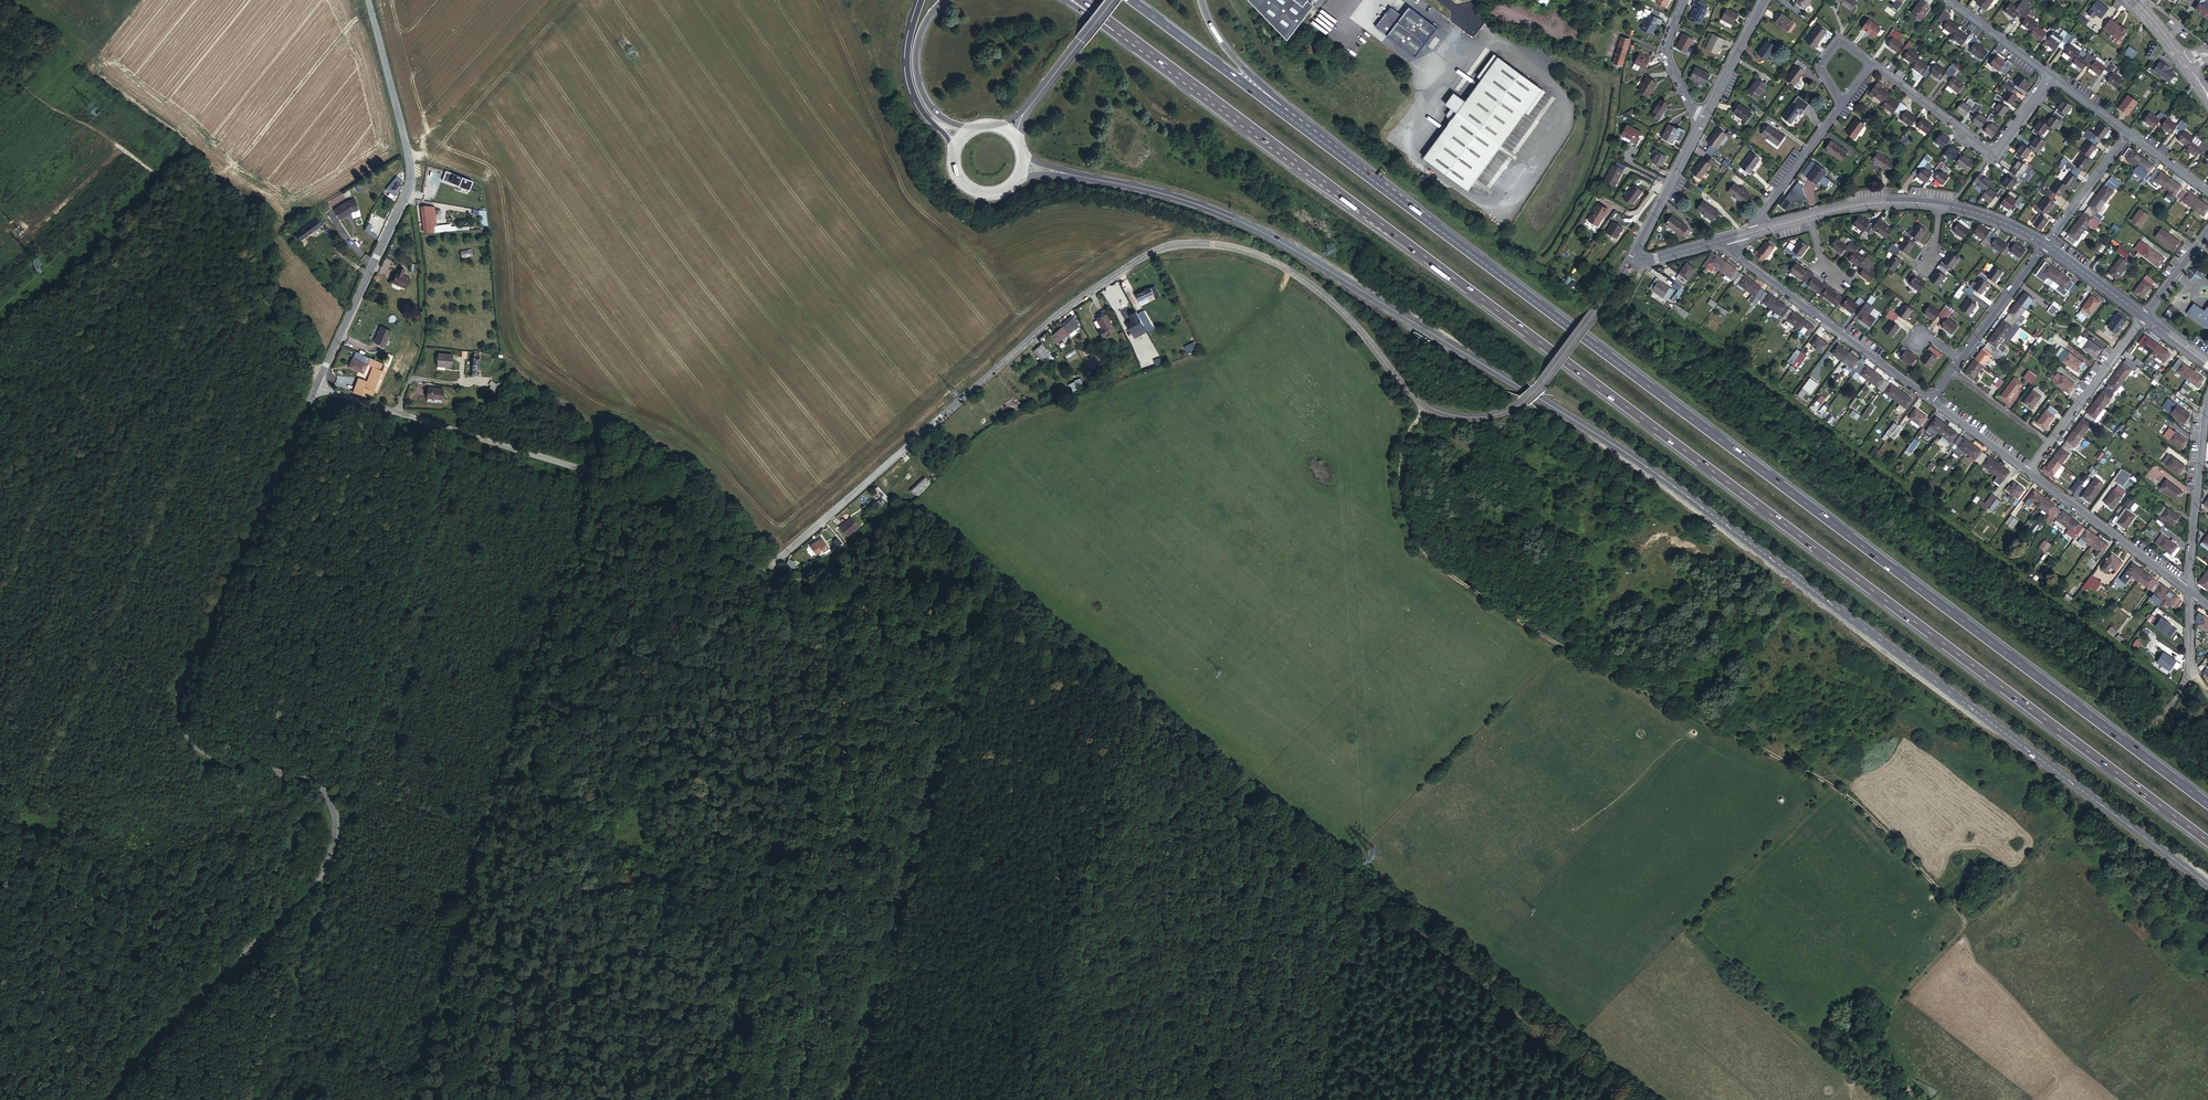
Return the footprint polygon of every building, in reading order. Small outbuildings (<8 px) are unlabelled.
[(1288,39),(1311,10),(1304,5),(1308,0),(1250,0),(1288,39)] [(1332,15),(1334,12),(1340,17),(1345,10),(1330,0),(1328,0),(1322,9),(1332,15)] [(1355,0),(1334,0),(1346,10),(1355,0)] [(1656,6),(1665,11),(1669,2),(1666,0),(1659,0),(1656,6)] [(1851,11),(1857,2),(1854,0),(1837,0),(1851,11)] [(1976,4),(1985,10),(1992,0),(1979,0),(1976,4)] [(2096,0),(2086,13),(2090,16),(2093,13),(2094,14),(2100,17),(2104,12),(2102,10),(2104,6),(2100,3),(2096,0)] [(2207,18),(2207,17),(2207,0),(2200,0),(2199,3),(2198,2),(2194,9),(2207,18)] [(1896,4),(1892,1),(1890,4),(1887,8),(1892,12),(1897,4),(1896,3),(1896,4)] [(1923,1),(1914,13),(1922,18),(1931,6),(1923,1)] [(2017,12),(2020,15),(2026,7),(2023,4),(2019,10),(2008,2),(2002,10),(2013,18),(2013,17),(2017,12)] [(1400,15),(1388,6),(1373,25),(1413,56),(1435,27),(1407,6),(1400,15)] [(1704,12),(1696,8),(1692,6),(1690,11),(1692,12),(1693,12),(1690,19),(1689,18),(1687,22),(1698,28),(1706,13),(1704,12)] [(2024,18),(2020,22),(2020,23),(2030,30),(2034,25),(2036,22),(2026,15),(2030,10),(2026,7),(2020,15),(2024,18)] [(1725,10),(1719,21),(1733,28),(1738,17),(1725,10)] [(1941,21),(1946,13),(1943,11),(1937,19),(1941,21)] [(1652,38),(1654,34),(1653,34),(1656,28),(1657,28),(1660,24),(1649,18),(1650,16),(1645,13),(1641,20),(1646,22),(1640,32),(1652,38)] [(1781,13),(1776,21),(1781,25),(1790,31),(1796,24),(1781,13)] [(1957,28),(1958,26),(1948,18),(1950,16),(1946,13),(1941,21),(1944,24),(1942,27),(1952,34),(1957,28)] [(2077,20),(2085,25),(2088,20),(2080,15),(2077,20)] [(2120,25),(2110,18),(2105,25),(2103,27),(2120,40),(2128,29),(2123,25),(2122,27),(2120,25)] [(1866,19),(1860,28),(1871,36),(1873,34),(1876,36),(1881,29),(1866,19)] [(1819,25),(1807,41),(1815,47),(1827,31),(1819,25)] [(2046,38),(2051,30),(2052,29),(2049,27),(2045,32),(2034,25),(2030,30),(2028,33),(2038,41),(2040,38),(2042,35),(2046,38)] [(1893,28),(1883,41),(1897,52),(1903,44),(1896,39),(1900,34),(1893,28)] [(1964,42),(1967,44),(1973,36),(1970,34),(1968,36),(1957,28),(1952,34),(1951,36),(1962,44),(1964,42)] [(2063,43),(2069,34),(2066,32),(2065,35),(2061,32),(2058,35),(2051,30),(2046,38),(2043,41),(2043,42),(2053,50),(2056,46),(2060,41),(2063,43)] [(2077,53),(2079,50),(2077,49),(2071,45),(2073,42),(2075,39),(2069,34),(2063,43),(2066,45),(2063,50),(2062,51),(2073,59),(2077,53)] [(1973,36),(1967,44),(1970,47),(1968,49),(1979,57),(1985,49),(1974,41),(1976,39),(1973,36)] [(1683,37),(1676,51),(1687,57),(1694,42),(1683,37)] [(1614,64),(1623,67),(1631,41),(1626,40),(1622,39),(1614,64)] [(1913,42),(1909,39),(1903,48),(1906,51),(1902,56),(1913,64),(1918,57),(1919,55),(1909,48),(1913,42)] [(1771,43),(1767,40),(1758,53),(1766,59),(1767,58),(1769,60),(1771,57),(1770,56),(1769,55),(1775,47),(1776,46),(1771,43)] [(1716,58),(1718,53),(1717,52),(1720,46),(1710,41),(1704,52),(1716,58)] [(2151,46),(2146,55),(2151,59),(2160,46),(2152,41),(2149,44),(2151,46)] [(2130,45),(2125,52),(2133,58),(2138,51),(2130,45)] [(2094,59),(2095,58),(2092,55),(2091,56),(2088,61),(2084,58),(2077,53),(2073,59),(2071,61),(2081,69),(2084,65),(2085,63),(2089,66),(2094,59)] [(1996,55),(1989,64),(1997,70),(1998,69),(2001,72),(2007,64),(2004,62),(2004,61),(1996,55)] [(1638,56),(1633,66),(1631,70),(1636,73),(1638,69),(1643,72),(1648,64),(1643,61),(1644,60),(1638,56)] [(1929,71),(1935,63),(1936,62),(1933,60),(1929,66),(1918,57),(1913,64),(1911,66),(1922,75),(1924,72),(1926,69),(1929,71)] [(1452,110),(1449,114),(1452,117),(1451,120),(1451,122),(1449,124),(1424,159),(1469,192),(1544,91),(1498,58),(1465,102),(1455,94),(1446,106),(1452,110)] [(1785,77),(1787,79),(1789,80),(1794,84),(1804,69),(1803,68),(1805,65),(1796,58),(1794,61),(1796,63),(1785,77)] [(2106,72),(2112,64),(2110,62),(2106,59),(2102,65),(2094,59),(2089,66),(2088,67),(2098,75),(2101,72),(2103,69),(2106,72)] [(2154,69),(2170,80),(2175,74),(2167,68),(2169,67),(2160,60),(2154,69)] [(1947,76),(1954,68),(1950,65),(1946,71),(1935,63),(1929,71),(1939,79),(1940,78),(1943,74),(1947,76)] [(2116,66),(2112,64),(2106,72),(2109,74),(2108,77),(2105,80),(2116,88),(2122,80),(2111,72),(2116,66)] [(1957,70),(1954,68),(1947,76),(1950,79),(1947,83),(1946,84),(1957,92),(1963,84),(1953,76),(1957,70)] [(1693,69),(1688,80),(1703,88),(1708,77),(1693,69)] [(2007,78),(2005,81),(2014,88),(2016,84),(2023,89),(2029,81),(2020,74),(2013,82),(2007,78)] [(1759,77),(1750,89),(1758,95),(1767,83),(1759,77)] [(1646,81),(1638,94),(1648,100),(1656,87),(1646,81)] [(1874,95),(1884,102),(1888,97),(1890,94),(1879,87),(1882,84),(1878,81),(1868,95),(1872,98),(1874,95)] [(2008,89),(2002,97),(2005,99),(2012,104),(2018,96),(2015,94),(2011,91),(2014,88),(2005,81),(2002,85),(2008,89)] [(1999,101),(1993,109),(1994,109),(2003,116),(2009,108),(2002,103),(2005,99),(2002,97),(1996,93),(1994,97),(1999,101)] [(1895,110),(1898,113),(1904,104),(1901,102),(1899,105),(1897,104),(1888,97),(1884,102),(1882,105),(1893,113),(1895,110)] [(2130,97),(2121,110),(2129,116),(2138,104),(2130,97)] [(1965,103),(1970,107),(1973,102),(1969,99),(1967,99),(1965,103)] [(2058,108),(2056,112),(2064,117),(2066,114),(2067,115),(2072,108),(2063,100),(2058,108)] [(1747,110),(1735,101),(1729,109),(1730,110),(1729,111),(1739,119),(1740,118),(1741,118),(1747,110)] [(1971,113),(1978,104),(1974,102),(1973,102),(1970,107),(1965,103),(1962,101),(1955,110),(1963,116),(1968,110),(1971,113)] [(1792,102),(1782,116),(1790,122),(1801,108),(1792,102)] [(1660,104),(1651,119),(1659,124),(1668,110),(1660,104)] [(1899,118),(1910,126),(1914,120),(1916,118),(1906,110),(1908,107),(1904,104),(1898,113),(1902,115),(1899,118)] [(1981,107),(1978,104),(1971,113),(1975,115),(1970,122),(1979,128),(1981,126),(1984,122),(1986,119),(1977,113),(1981,107)] [(1924,115),(1920,112),(1916,118),(1914,120),(1918,123),(1916,125),(1927,134),(1933,126),(1922,118),(1924,115)] [(2052,114),(2046,123),(2050,126),(2056,130),(2062,121),(2061,121),(2064,117),(2056,112),(2053,115),(2052,114)] [(2160,124),(2165,117),(2166,116),(2163,113),(2159,119),(2156,117),(2149,112),(2142,120),(2153,127),(2155,124),(2157,122),(2160,124)] [(1990,113),(1986,119),(1984,122),(1987,125),(1983,131),(1991,137),(1997,128),(1990,122),(1994,116),(1990,113)] [(1855,117),(1845,131),(1853,138),(1864,123),(1855,117)] [(2177,131),(2183,123),(2180,121),(2176,125),(2165,117),(2160,124),(2159,126),(2170,134),(2172,131),(2174,129),(2177,131)] [(2032,132),(2036,135),(2040,138),(2043,134),(2050,126),(2046,123),(2041,119),(2034,128),(2032,132)] [(2112,131),(2112,129),(2110,128),(2103,122),(2102,121),(2095,131),(2089,126),(2086,130),(2094,136),(2097,132),(2100,134),(2105,138),(2107,138),(2112,131)] [(2191,140),(2193,137),(2183,130),(2187,125),(2183,123),(2177,131),(2181,133),(2179,136),(2177,138),(2187,146),(2191,140)] [(1767,124),(1761,132),(1777,144),(1783,136),(1767,124)] [(1667,127),(1660,142),(1671,147),(1674,143),(1678,145),(1684,135),(1683,133),(1680,131),(1679,132),(1667,127)] [(1626,129),(1621,138),(1635,146),(1640,136),(1626,129)] [(2081,148),(2089,154),(2097,144),(2094,142),(2091,140),(2094,136),(2086,130),(2083,134),(2089,138),(2081,148)] [(1719,131),(1710,143),(1718,149),(1727,137),(1719,131)] [(1949,145),(1951,142),(1948,139),(1939,132),(1932,142),(1941,148),(1942,147),(1946,150),(1949,145)] [(2028,148),(2031,150),(2037,154),(2039,150),(2040,151),(2046,142),(2040,138),(2036,135),(2030,144),(2031,144),(2028,148)] [(2185,148),(2196,156),(2198,153),(2202,155),(2207,148),(2207,144),(2206,143),(2205,144),(2201,141),(2201,142),(2194,137),(2193,137),(2191,140),(2187,146),(2185,148)] [(1830,140),(1824,148),(1840,160),(1846,152),(1830,140)] [(2014,155),(2019,159),(2022,161),(2024,158),(2025,159),(2031,150),(2028,148),(2022,143),(2016,152),(2014,155)] [(1955,162),(1961,154),(1957,152),(1958,151),(1949,145),(1946,150),(1943,154),(1951,160),(1955,162)] [(1878,151),(1871,159),(1886,172),(1893,163),(1881,154),(1883,152),(1880,149),(1878,151)] [(2125,159),(2132,150),(2130,149),(2123,158),(2125,159)] [(2125,159),(2136,166),(2142,158),(2132,150),(2125,159)] [(2068,160),(2065,163),(2073,169),(2076,166),(2082,170),(2090,159),(2081,153),(2073,163),(2068,160)] [(1655,154),(1650,164),(1660,169),(1665,159),(1655,154)] [(1702,158),(1708,162),(1711,158),(1705,154),(1702,158)] [(1969,160),(1961,154),(1955,162),(1955,163),(1963,169),(1963,168),(1967,171),(1973,163),(1969,160)] [(1756,155),(1746,169),(1754,175),(1764,161),(1756,155)] [(1691,169),(1693,170),(1699,174),(1708,162),(1700,156),(1691,169)] [(2146,181),(2156,169),(2152,166),(2153,165),(2142,158),(2136,166),(2147,175),(2144,179),(2146,181)] [(2013,168),(2011,171),(2019,177),(2021,174),(2028,165),(2022,161),(2019,159),(2012,167),(2013,168)] [(1802,173),(1815,183),(1817,181),(1818,181),(1817,183),(1819,184),(1820,182),(1823,185),(1825,184),(1829,179),(1822,174),(1825,170),(1811,160),(1802,173)] [(1920,170),(1915,177),(1922,182),(1929,173),(1922,167),(1926,162),(1922,160),(1916,168),(1920,170)] [(1941,165),(1943,163),(1940,160),(1934,169),(1937,171),(1932,178),(1939,183),(1946,174),(1943,172),(1946,168),(1941,165)] [(2068,171),(2060,181),(2066,185),(2068,187),(2076,177),(2071,173),(2073,169),(2065,163),(2063,167),(2068,171)] [(1603,184),(1613,189),(1615,183),(1616,184),(1622,173),(1611,167),(1603,184)] [(2163,187),(2170,178),(2160,170),(2159,171),(2156,169),(2146,181),(2155,188),(2158,183),(2163,187)] [(2007,174),(2001,183),(2010,189),(2016,181),(2019,177),(2011,171),(2008,175),(2007,174)] [(1982,176),(1978,173),(1972,181),(1976,184),(1975,184),(1984,191),(1986,188),(1987,186),(1991,181),(1982,175),(1982,176)] [(2111,176),(2108,181),(2116,187),(2119,189),(2122,184),(2111,176)] [(2177,197),(2183,189),(2180,187),(2181,186),(2170,178),(2163,187),(2169,191),(2165,196),(2170,200),(2174,195),(2177,197)] [(2045,185),(2042,188),(2050,195),(2053,191),(2056,193),(2059,195),(2066,185),(2060,181),(2058,179),(2051,189),(2045,185)] [(396,194),(403,187),(403,185),(401,184),(397,180),(391,187),(392,188),(391,190),(396,194)] [(1797,181),(1793,187),(1806,197),(1802,187),(1803,185),(1797,181)] [(2104,185),(2096,195),(2105,201),(2116,187),(2108,181),(2104,185)] [(1986,188),(1984,191),(1981,195),(1989,201),(1994,195),(1997,198),(2003,189),(2000,187),(1996,192),(1987,186),(1986,188)] [(1786,196),(1779,205),(1786,210),(1795,199),(1801,204),(1806,197),(1793,187),(1787,194),(1789,196),(1788,197),(1786,196)] [(1633,188),(1625,204),(1635,209),(1643,193),(1633,188)] [(1735,188),(1729,196),(1741,205),(1747,197),(1735,188)] [(2044,212),(2046,213),(2054,202),(2051,200),(2048,198),(2050,195),(2042,188),(2040,192),(2045,196),(2037,206),(2044,212)] [(2010,189),(1999,203),(2009,210),(2013,203),(2017,205),(2023,197),(2019,194),(2018,195),(2010,189)] [(2192,208),(2198,199),(2188,191),(2187,192),(2183,189),(2177,197),(2192,208)] [(2089,206),(2086,210),(2094,216),(2096,212),(2102,205),(2105,201),(2096,195),(2088,205),(2089,206)] [(2198,199),(2192,208),(2206,218),(2207,215),(2207,206),(2198,199)] [(355,214),(348,203),(337,210),(344,221),(355,214)] [(1703,204),(1697,212),(1709,220),(1715,212),(1703,204)] [(2037,206),(2036,205),(2035,206),(2034,208),(2033,209),(2039,213),(2032,223),(2039,229),(2047,219),(2046,218),(2042,215),(2044,212),(2037,206)] [(2105,207),(2102,205),(2096,212),(2100,215),(2105,208),(2105,207)] [(429,234),(436,233),(436,230),(439,229),(436,206),(426,207),(426,209),(422,210),(424,230),(428,229),(429,234)] [(1595,206),(1586,223),(1596,229),(1606,212),(1595,206)] [(2148,216),(2139,209),(2133,217),(2142,224),(2148,216)] [(2075,223),(2083,229),(2087,224),(2093,229),(2100,220),(2094,216),(2086,210),(2083,213),(2082,213),(2075,223)] [(1675,232),(1676,231),(1680,225),(1681,224),(1668,215),(1662,223),(1675,232)] [(1872,225),(1873,223),(1870,220),(1867,223),(1857,215),(1850,224),(1861,232),(1864,228),(1867,231),(1872,225)] [(1882,219),(1878,217),(1873,223),(1872,225),(1876,227),(1875,229),(1885,237),(1891,229),(1881,221),(1882,219)] [(2142,224),(2133,217),(2130,221),(2139,227),(2142,224)] [(1962,237),(1968,229),(1966,227),(1968,225),(1959,218),(1958,220),(1955,218),(1949,225),(1952,228),(1951,229),(1962,237)] [(320,226),(316,220),(295,235),(299,241),(320,226)] [(1904,228),(1901,232),(1906,236),(1909,238),(1911,234),(1916,238),(1925,227),(1917,221),(1908,232),(1904,228)] [(2082,231),(2083,229),(2075,223),(2067,234),(2068,235),(2065,238),(2072,244),(2076,239),(2082,231)] [(1612,224),(1606,234),(1616,240),(1622,229),(1612,224)] [(1988,231),(1978,224),(1972,232),(1982,240),(1983,238),(1987,241),(1993,232),(1989,230),(1988,231)] [(2163,231),(2157,240),(2173,252),(2180,243),(2167,233),(2167,234),(2163,231)] [(1996,235),(1993,232),(1987,241),(1990,243),(1989,245),(2000,253),(2006,245),(2006,244),(1995,236),(1996,235)] [(1844,247),(1847,250),(1853,241),(1846,236),(1842,241),(1835,236),(1829,245),(1839,252),(1843,248),(1844,247)] [(1906,252),(1914,242),(1909,238),(1906,236),(1898,246),(1893,242),(1890,246),(1898,252),(1901,248),(1906,252)] [(2012,237),(2006,244),(2006,245),(2000,253),(2003,255),(2004,255),(2009,248),(2019,256),(2025,248),(2014,240),(2015,239),(2012,237)] [(1766,256),(1773,246),(1767,241),(1766,240),(1758,250),(1756,249),(1754,252),(1762,258),(1764,255),(1766,256)] [(1788,242),(1783,249),(1791,255),(1794,251),(1799,255),(1807,245),(1799,240),(1794,246),(1788,242)] [(1857,266),(1858,264),(1863,257),(1853,250),(1857,244),(1853,241),(1847,250),(1851,252),(1850,254),(1847,258),(1857,266)] [(2143,244),(2139,241),(2133,249),(2137,251),(2143,244)] [(2098,245),(2096,243),(2093,247),(2096,250),(2095,251),(2099,254),(2105,247),(2100,243),(2098,245)] [(2160,256),(2143,243),(2143,244),(2137,251),(2137,252),(2141,255),(2154,264),(2157,267),(2164,258),(2160,256)] [(2125,249),(2119,245),(2115,250),(2121,254),(2125,249)] [(1884,265),(1889,268),(1892,271),(1901,260),(1895,256),(1898,252),(1890,246),(1887,250),(1892,254),(1884,265)] [(1938,263),(1946,269),(1947,270),(1949,267),(1950,267),(1958,257),(1955,255),(1949,251),(1942,261),(1940,260),(1939,262),(1938,263)] [(1712,253),(1702,265),(1711,272),(1714,267),(1719,271),(1726,262),(1715,254),(1715,255),(1712,253)] [(1861,267),(1860,269),(1857,272),(1868,280),(1874,273),(1868,268),(1872,262),(1864,256),(1863,257),(1858,264),(1861,267)] [(2115,261),(2106,273),(2105,275),(2106,276),(2108,278),(2109,276),(2115,280),(2127,263),(2123,260),(2119,257),(2116,261),(2115,261)] [(1726,262),(1719,271),(1734,281),(1740,273),(1736,271),(1737,270),(1726,262)] [(1809,271),(1806,268),(1805,270),(1795,262),(1790,269),(1800,277),(1801,276),(1804,278),(1809,271)] [(1695,270),(1687,263),(1678,274),(1679,274),(1676,278),(1677,278),(1674,282),(1681,287),(1684,284),(1695,270)] [(1938,263),(1935,266),(1937,268),(1929,278),(1937,284),(1945,274),(1944,273),(1946,269),(1938,263)] [(2049,285),(2059,272),(2049,264),(2048,266),(2044,263),(2035,275),(2049,285)] [(1980,271),(1978,274),(1979,275),(1986,280),(1988,277),(1994,281),(2002,271),(1994,265),(1986,275),(1980,271)] [(405,270),(399,267),(392,282),(405,288),(410,280),(401,276),(403,273),(403,274),(405,270)] [(2195,267),(2184,269),(2186,280),(2197,278),(2195,267)] [(1813,274),(1809,271),(1804,278),(1807,281),(1807,282),(1817,290),(1818,288),(1822,282),(1812,275),(1813,274)] [(1921,285),(1923,282),(1913,275),(1914,273),(1911,271),(1905,279),(1908,282),(1907,283),(1917,290),(1920,287),(1921,285)] [(2070,280),(2059,272),(2049,285),(2055,289),(2064,296),(2073,283),(2069,281),(2070,280)] [(1740,273),(1734,281),(1746,290),(1752,282),(1744,275),(1743,276),(1740,273)] [(1963,286),(1971,292),(1973,288),(1978,293),(1987,281),(1986,280),(1979,275),(1974,281),(1972,280),(1968,284),(1971,286),(1970,286),(1965,282),(1963,286)] [(2145,276),(2143,278),(2133,293),(2141,299),(2151,287),(2150,286),(2153,282),(2145,276)] [(1651,291),(1662,297),(1663,298),(1669,288),(1657,281),(1651,291)] [(1822,291),(1821,293),(1831,300),(1837,293),(1826,285),(1827,284),(1823,281),(1822,282),(1818,288),(1822,291)] [(1752,282),(1746,290),(1752,295),(1747,300),(1753,305),(1757,299),(1758,299),(1764,292),(1761,289),(1761,288),(1752,282)] [(1683,289),(1674,283),(1672,286),(1681,293),(1683,289)] [(1963,286),(1960,284),(1953,294),(1957,297),(1962,291),(1968,295),(1971,292),(1963,286)] [(1153,286),(1135,295),(1138,301),(1157,292),(1153,286)] [(1767,294),(1764,292),(1758,299),(1763,303),(1761,305),(1765,308),(1767,306),(1770,308),(1776,299),(1768,293),(1767,294)] [(2023,292),(2016,302),(2025,309),(2032,298),(2023,292)] [(1180,304),(1176,295),(1161,302),(1165,311),(1180,304)] [(2081,308),(2078,312),(2086,318),(2099,302),(2090,295),(2080,308),(2081,308)] [(1660,301),(1664,304),(1669,308),(1671,304),(1663,298),(1662,297),(1660,301)] [(1870,302),(1866,298),(1861,305),(1865,308),(1870,302)] [(1966,298),(1958,308),(1966,315),(1974,304),(1966,298)] [(1785,306),(1776,299),(1770,308),(1782,317),(1788,309),(1784,307),(1785,306)] [(1855,313),(1861,305),(1855,300),(1850,306),(1843,300),(1837,308),(1848,316),(1852,311),(1855,313)] [(1890,309),(1887,312),(1895,318),(1898,315),(1901,317),(1909,307),(1906,305),(1901,300),(1893,311),(1890,309)] [(2200,311),(2189,303),(2182,313),(2207,332),(2207,300),(2200,311)] [(2025,309),(2016,302),(2008,313),(2009,313),(2006,317),(2014,323),(2017,319),(2021,322),(2024,318),(2020,315),(2025,309)] [(1671,308),(1685,318),(1688,313),(1675,303),(1671,308)] [(2052,304),(2052,303),(2047,311),(2054,316),(2059,309),(2058,308),(2052,304)] [(1936,314),(1940,317),(1946,309),(1942,306),(1938,312),(1928,304),(1922,312),(1932,320),(1936,314)] [(1865,308),(1861,305),(1855,313),(1852,317),(1855,320),(1854,321),(1865,329),(1871,322),(1864,317),(1869,311),(1865,308)] [(1718,306),(1716,309),(1726,315),(1728,312),(1718,306)] [(1792,312),(1788,309),(1782,317),(1796,328),(1803,319),(1793,312),(1792,312)] [(1946,309),(1940,317),(1943,319),(1939,325),(1949,333),(1955,325),(1945,317),(1949,311),(1946,309)] [(1152,327),(1143,310),(1136,313),(1146,331),(1152,327)] [(1895,318),(1887,312),(1885,316),(1887,318),(1880,328),(1888,335),(1896,324),(1893,322),(1895,318)] [(2118,312),(2107,327),(2115,333),(2125,321),(2121,318),(2122,316),(2118,312)] [(1113,334),(1104,317),(1095,321),(1100,331),(1097,332),(1100,340),(1113,334)] [(2014,323),(2006,317),(2004,321),(2003,320),(1995,330),(2004,337),(2009,340),(2019,326),(2018,326),(2014,323)] [(1080,324),(1077,319),(1073,323),(1071,321),(1062,327),(1069,338),(1074,335),(1071,332),(1077,329),(1075,327),(1080,324)] [(1803,319),(1796,328),(1807,335),(1813,326),(1803,319)] [(382,328),(375,342),(385,347),(392,332),(382,328)] [(1067,337),(1061,328),(1050,335),(1056,344),(1067,337)] [(2107,328),(2102,334),(2110,340),(2115,334),(2107,328)] [(2004,337),(1995,330),(1987,341),(1988,341),(1985,345),(2000,356),(2002,352),(2003,353),(2006,348),(2000,343),(2004,337)] [(2144,347),(2151,353),(2154,349),(2157,344),(2144,334),(2137,343),(2140,345),(2144,347)] [(1817,336),(1811,345),(1821,352),(1827,344),(1817,336)] [(2084,337),(2078,345),(2094,357),(2101,349),(2089,339),(2088,340),(2084,337)] [(1039,343),(1031,349),(1040,361),(1048,355),(1039,343)] [(1915,361),(1914,359),(1916,356),(1905,348),(1906,347),(1902,344),(1896,353),(1900,356),(1899,357),(1909,365),(1910,364),(1912,365),(1915,361)] [(2154,349),(2151,353),(2152,353),(2163,361),(2166,358),(2167,359),(2170,355),(2167,353),(2168,352),(2157,344),(2154,349)] [(1841,361),(1848,352),(1838,345),(1831,354),(1841,361)] [(1927,349),(1919,359),(1927,365),(1935,355),(1938,358),(1941,354),(1936,351),(1928,345),(1926,348),(1927,349)] [(2000,356),(1985,345),(1983,349),(1982,348),(1974,359),(1983,365),(1991,355),(1997,359),(2000,356)] [(407,362),(414,365),(419,351),(411,349),(407,362)] [(1157,354),(1155,355),(1152,349),(1141,354),(1145,363),(1151,361),(1152,365),(1157,362),(1156,360),(1159,358),(1157,354)] [(1796,349),(1788,360),(1791,363),(1800,351),(1796,349)] [(2064,349),(2060,355),(2058,358),(2075,370),(2082,362),(2064,349)] [(479,377),(482,350),(475,350),(473,376),(479,377)] [(380,363),(356,352),(349,366),(364,373),(369,364),(378,368),(380,363)] [(1856,371),(1861,364),(1857,361),(1858,360),(1848,352),(1841,361),(1856,371)] [(453,354),(437,353),(436,366),(452,367),(453,354)] [(1801,353),(1793,364),(1796,366),(1804,355),(1801,353)] [(1087,365),(1097,359),(1095,355),(1085,361),(1087,365)] [(2137,358),(2134,362),(2140,366),(2143,362),(2137,358)] [(1100,363),(1097,359),(1087,365),(1089,369),(1100,363)] [(1976,375),(1983,365),(1974,359),(1967,369),(1964,373),(1976,382),(1979,378),(1976,375)] [(2125,359),(2115,373),(2124,379),(2132,369),(2134,370),(2137,367),(2125,359)] [(2190,374),(2193,370),(2178,359),(2172,368),(2186,379),(2190,374)] [(1790,364),(1787,361),(1781,370),(1784,372),(1790,364)] [(1868,381),(1874,372),(1865,365),(1865,366),(1861,364),(1856,371),(1868,381)] [(1809,378),(1812,380),(1813,379),(1820,369),(1817,367),(1809,376),(1810,377),(1809,378)] [(366,382),(363,388),(377,393),(385,373),(372,368),(366,382)] [(2029,370),(2023,377),(2031,383),(2037,376),(2029,370)] [(2203,378),(2193,370),(2190,374),(2186,379),(2197,386),(2203,378)] [(2057,371),(2051,379),(2056,383),(2056,384),(2068,393),(2075,384),(2062,375),(2057,371)] [(1880,389),(1885,382),(1882,379),(1883,378),(1874,372),(1868,381),(1880,389)] [(2158,379),(2162,374),(2158,372),(2153,378),(2157,381),(2158,379)] [(2124,379),(2115,373),(2107,383),(2108,384),(2105,388),(2113,394),(2124,379)] [(1998,378),(1993,385),(1998,388),(2003,381),(1998,378)] [(2013,380),(2012,383),(2001,397),(2010,403),(2019,390),(2019,388),(2023,384),(2015,378),(2013,380)] [(358,379),(355,384),(363,388),(366,382),(358,379)] [(1079,379),(1068,384),(1071,391),(1083,386),(1079,379)] [(1894,400),(1900,391),(1890,383),(1889,384),(1885,382),(1880,389),(1894,400)] [(499,388),(494,385),(491,392),(495,394),(499,388)] [(2037,386),(2025,403),(2033,409),(2043,396),(2042,396),(2045,392),(2037,386)] [(2113,394),(2105,388),(2103,391),(2102,391),(2094,401),(2103,408),(2113,394)] [(442,390),(427,389),(426,399),(441,400),(442,390)] [(2178,390),(2175,394),(2182,399),(2185,396),(2178,390)] [(1911,399),(1900,391),(1894,400),(1899,404),(1896,407),(1902,411),(1911,399)] [(1814,405),(1819,408),(1825,398),(1820,394),(1814,405)] [(2170,403),(2166,400),(2161,406),(2183,423),(2189,414),(2179,406),(2171,400),(2170,403)] [(2103,408),(2094,401),(2087,412),(2085,416),(2095,424),(2106,410),(2103,408)] [(1870,404),(1862,415),(1865,418),(1874,407),(1870,404)] [(2049,404),(2036,422),(2045,428),(2054,416),(2053,416),(2057,410),(2049,404)] [(1917,427),(1919,425),(1925,417),(1925,416),(1915,408),(1907,418),(1910,420),(1909,421),(1917,427)] [(1850,413),(1857,419),(1860,415),(1853,410),(1850,413)] [(2095,424),(2085,416),(2082,419),(2081,419),(2073,429),(2081,436),(2082,436),(2088,428),(2091,430),(2095,424)] [(1939,433),(1946,424),(1935,417),(1925,430),(1933,436),(1937,432),(1939,433)] [(1889,436),(1897,424),(1894,422),(1885,434),(1888,436),(1889,436)] [(1889,437),(1893,439),(1902,427),(1898,424),(1889,437)] [(1956,432),(1946,424),(1939,433),(1941,435),(1938,439),(1946,445),(1949,441),(1953,444),(1959,436),(1955,433),(1956,432)] [(2081,436),(2073,429),(2066,440),(2064,444),(2072,450),(2082,436),(2081,436)] [(2170,429),(2164,437),(2180,449),(2187,440),(2174,431),(2174,432),(2170,429)] [(1962,438),(1959,436),(1953,444),(1952,446),(1956,449),(1953,452),(1958,455),(1960,452),(1964,455),(1965,453),(1972,444),(1963,437),(1962,438)] [(1915,438),(1906,449),(1911,453),(1919,441),(1915,438)] [(1977,448),(1972,444),(1965,453),(1969,456),(1967,458),(1972,462),(1974,459),(1977,462),(1983,453),(1980,451),(1981,450),(1977,448)] [(2072,450),(2064,444),(2061,447),(2060,447),(2052,458),(2061,464),(2072,450)] [(1875,446),(1870,453),(1874,456),(1879,448),(1875,446)] [(2162,461),(2178,473),(2185,464),(2172,455),(2172,456),(2168,453),(2167,454),(2165,452),(2162,457),(2164,458),(2162,461)] [(1987,456),(1983,453),(1977,462),(1991,472),(1998,463),(1988,456),(1987,456)] [(2061,464),(2052,458),(2046,467),(2044,465),(2041,469),(2047,474),(2049,471),(2053,474),(2054,474),(2057,477),(2063,470),(2059,467),(2061,464)] [(906,467),(902,462),(884,478),(892,486),(906,474),(903,470),(906,467)] [(2009,471),(1998,463),(1991,472),(1997,476),(1993,481),(1999,485),(2009,471)] [(2090,471),(2088,474),(2091,477),(2096,470),(2092,468),(2090,471)] [(929,479),(926,476),(911,489),(914,493),(929,479)] [(2078,477),(2069,489),(2072,492),(2081,480),(2078,477)] [(2091,483),(2080,496),(2089,503),(2103,485),(2094,479),(2091,483)] [(2166,479),(2159,488),(2175,500),(2179,495),(2180,496),(2183,493),(2182,492),(2166,479)] [(2013,481),(2006,490),(2017,498),(2023,489),(2013,481)] [(885,496),(887,492),(875,483),(872,486),(885,496)] [(2113,489),(2104,502),(2112,509),(2125,491),(2117,485),(2114,490),(2113,489)] [(2038,506),(2044,497),(2033,489),(2024,503),(2028,507),(2032,502),(2038,506)] [(883,499),(876,493),(874,497),(880,502),(883,499)] [(1942,493),(1938,499),(1943,502),(1947,497),(1942,493)] [(1979,499),(1977,502),(1986,509),(1995,497),(1991,494),(1984,503),(1979,499)] [(2055,506),(2044,497),(2038,506),(2048,514),(2044,521),(2047,524),(2052,517),(2058,509),(2054,506),(2055,506)] [(1996,498),(1988,509),(1992,512),(2000,501),(1996,498)] [(2122,504),(2126,507),(2128,508),(2132,502),(2127,498),(2122,504)] [(2137,516),(2132,513),(2138,506),(2134,503),(2129,510),(2125,507),(2114,522),(2125,531),(2137,516)] [(2157,510),(2155,512),(2174,526),(2180,517),(2168,508),(2168,509),(2164,506),(2163,506),(2161,504),(2158,508),(2160,510),(2159,511),(2157,510)] [(2061,511),(2058,509),(2052,517),(2055,519),(2053,522),(2062,529),(2064,526),(2070,517),(2062,511),(2061,511)] [(2010,515),(2004,522),(2005,523),(2013,528),(2018,521),(2010,515)] [(858,525),(850,516),(838,526),(846,535),(858,525)] [(2079,523),(2070,517),(2064,526),(2067,528),(2064,531),(2072,537),(2075,534),(2076,535),(2082,527),(2079,524),(2079,523)] [(2086,529),(2082,527),(2076,535),(2090,545),(2097,536),(2086,529)] [(2161,534),(2154,543),(2171,555),(2177,546),(2161,534)] [(838,546),(842,543),(838,536),(833,540),(838,546)] [(2097,536),(2090,545),(2101,553),(2107,544),(2097,536)] [(815,555),(826,547),(821,539),(810,547),(815,555)] [(2044,540),(2039,547),(2044,552),(2050,544),(2044,540)] [(2104,563),(2100,568),(2105,572),(2109,567),(2115,571),(2121,561),(2111,554),(2107,558),(2106,557),(2103,562),(2104,563)] [(784,566),(791,569),(793,567),(796,568),(798,564),(793,561),(791,565),(786,562),(784,566)] [(2129,578),(2134,581),(2136,579),(2142,570),(2132,562),(2129,567),(2127,566),(2124,570),(2130,575),(2129,578)] [(2150,590),(2156,581),(2153,579),(2153,578),(2142,570),(2136,579),(2148,588),(2150,590)] [(2206,572),(2198,583),(2199,583),(2197,585),(2206,591),(2207,588),(2207,574),(2206,572)] [(2118,573),(2109,586),(2111,588),(2113,586),(2114,586),(2122,575),(2118,573)] [(2089,584),(2095,589),(2098,585),(2097,584),(2099,581),(2091,575),(2085,582),(2089,585),(2089,584)] [(2162,599),(2169,590),(2160,583),(2160,584),(2156,581),(2150,590),(2152,591),(2153,592),(2150,596),(2156,600),(2158,596),(2162,599)] [(2178,596),(2169,590),(2162,599),(2163,599),(2160,604),(2163,606),(2166,602),(2176,609),(2182,600),(2177,597),(2178,596)] [(2070,602),(2075,596),(2069,591),(2064,598),(2070,602)] [(2206,631),(2207,628),(2207,619),(2199,613),(2196,616),(2196,622),(2198,624),(2198,625),(2197,628),(2202,632),(2204,630),(2206,631)] [(2154,625),(2165,633),(2171,625),(2171,624),(2161,617),(2154,625)] [(2113,624),(2109,629),(2116,633),(2119,629),(2113,624)] [(2171,625),(2165,633),(2168,636),(2174,628),(2171,625)] [(2163,650),(2156,660),(2169,669),(2176,659),(2163,650)] [(1902,1094),(1908,1099),(1921,1099),(1908,1087),(1902,1094)]
